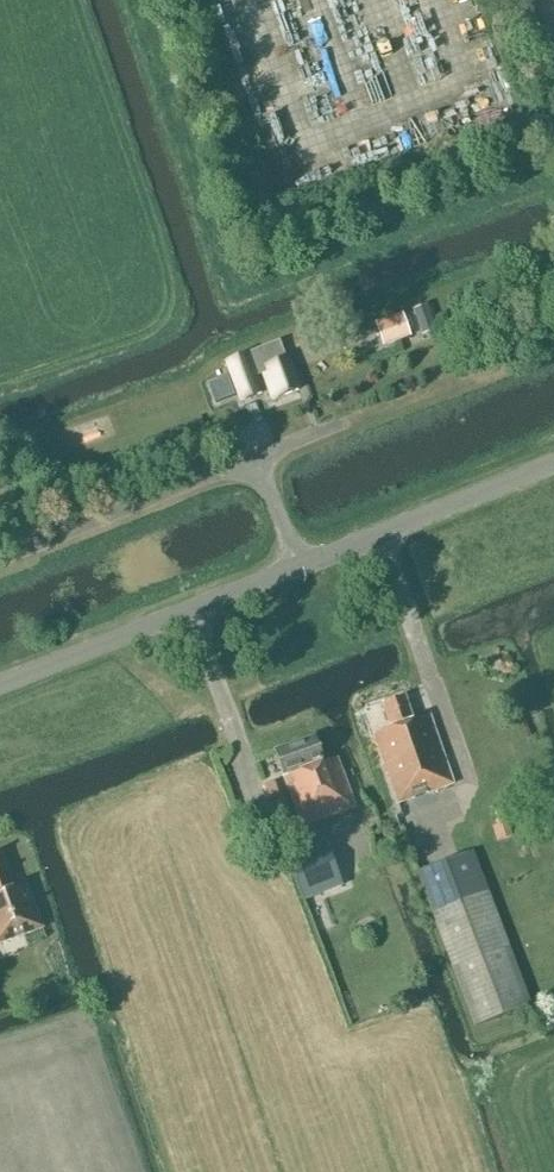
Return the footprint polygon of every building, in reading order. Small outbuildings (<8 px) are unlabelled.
[(422,334),(435,329),(427,306),(413,310),(422,334)] [(402,313),(375,323),(383,346),(411,336),(402,313)] [(280,342),(227,363),(241,401),(262,393),(253,371),(261,368),(273,399),(298,390),(280,342)] [(398,803),(453,784),(429,716),(412,721),(404,697),(382,705),(391,729),(374,735),(398,803)] [(302,826),(355,807),(337,758),(323,763),(314,737),(275,751),(284,776),(286,775),(290,785),(287,786),(302,826)] [(269,799),(278,796),(274,782),(264,785),(269,799)] [(324,841),(287,856),(299,887),(337,872),(324,841)] [(442,936),(491,919),(465,851),(417,868),(442,936)] [(42,927),(27,884),(16,887),(4,852),(0,854),(0,942),(42,927)] [(491,919),(442,936),(476,1025),(522,1006),(491,919)]
